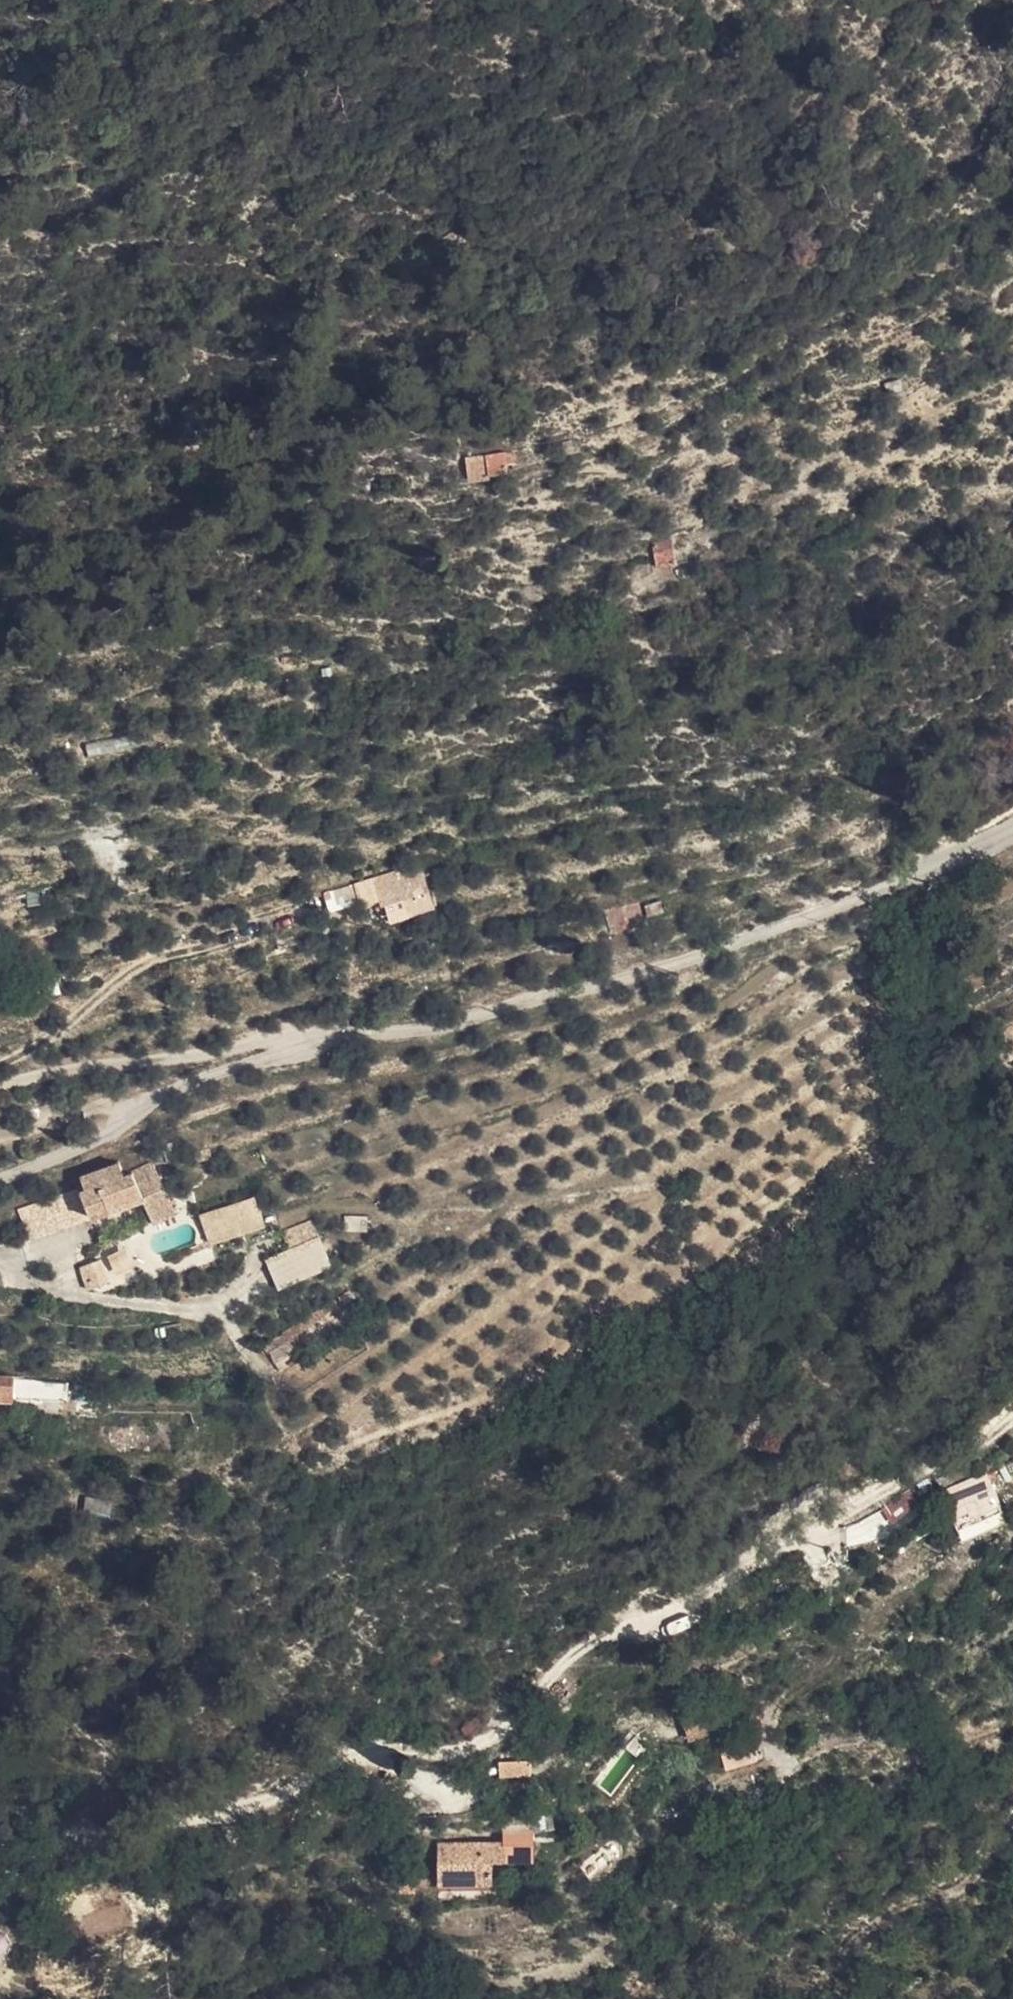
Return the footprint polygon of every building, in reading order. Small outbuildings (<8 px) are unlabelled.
[(510,456),(515,472),(533,466),(528,450),(510,456)] [(516,476),(515,472),(510,456),(490,463),(495,482),(516,476)] [(678,535),(657,543),(663,565),(684,557),(678,535)] [(412,883),(409,866),(386,871),(390,888),(412,883)] [(390,888),(386,871),(369,874),(372,892),(390,888)] [(598,907),(599,912),(617,907),(622,923),(636,918),(631,899),(598,907)] [(599,912),(604,930),(622,923),(617,907),(599,912)] [(207,1139),(196,1144),(200,1153),(211,1148),(207,1139)] [(80,1181),(83,1189),(100,1181),(113,1214),(145,1200),(159,1226),(181,1214),(154,1154),(122,1168),(117,1156),(86,1171),(88,1176),(80,1181)] [(100,1181),(83,1189),(97,1222),(113,1214),(100,1181)] [(83,1189),(21,1217),(36,1250),(89,1226),(97,1222),(83,1189)] [(209,1248),(266,1228),(255,1195),(198,1215),(209,1248)] [(322,1239),(315,1220),(287,1231),(295,1250),(322,1239)] [(115,1286),(105,1265),(88,1273),(98,1293),(115,1286)] [(347,1306),(341,1294),(264,1336),(270,1348),(347,1306)] [(0,1359),(0,1382),(75,1395),(77,1368),(9,1360),(0,1359)] [(971,1503),(958,1479),(943,1488),(955,1511),(971,1503)] [(724,1727),(718,1709),(685,1719),(692,1742),(712,1736),(710,1731),(724,1727)] [(632,1735),(623,1747),(637,1758),(646,1744),(632,1735)] [(750,1749),(725,1757),(732,1779),(762,1770),(757,1753),(752,1755),(750,1749)] [(500,1774),(533,1770),(532,1755),(499,1759),(500,1774)] [(531,1825),(531,1838),(556,1837),(556,1825),(531,1825)] [(532,1862),(531,1838),(507,1838),(507,1847),(507,1862),(532,1862)] [(507,1847),(438,1846),(440,1883),(494,1884),(494,1867),(507,1867),(507,1862),(507,1847)] [(416,1891),(416,1880),(402,1880),(401,1891),(416,1891)] [(114,1912),(117,1927),(128,1924),(123,1905),(96,1911),(97,1916),(114,1912)]
